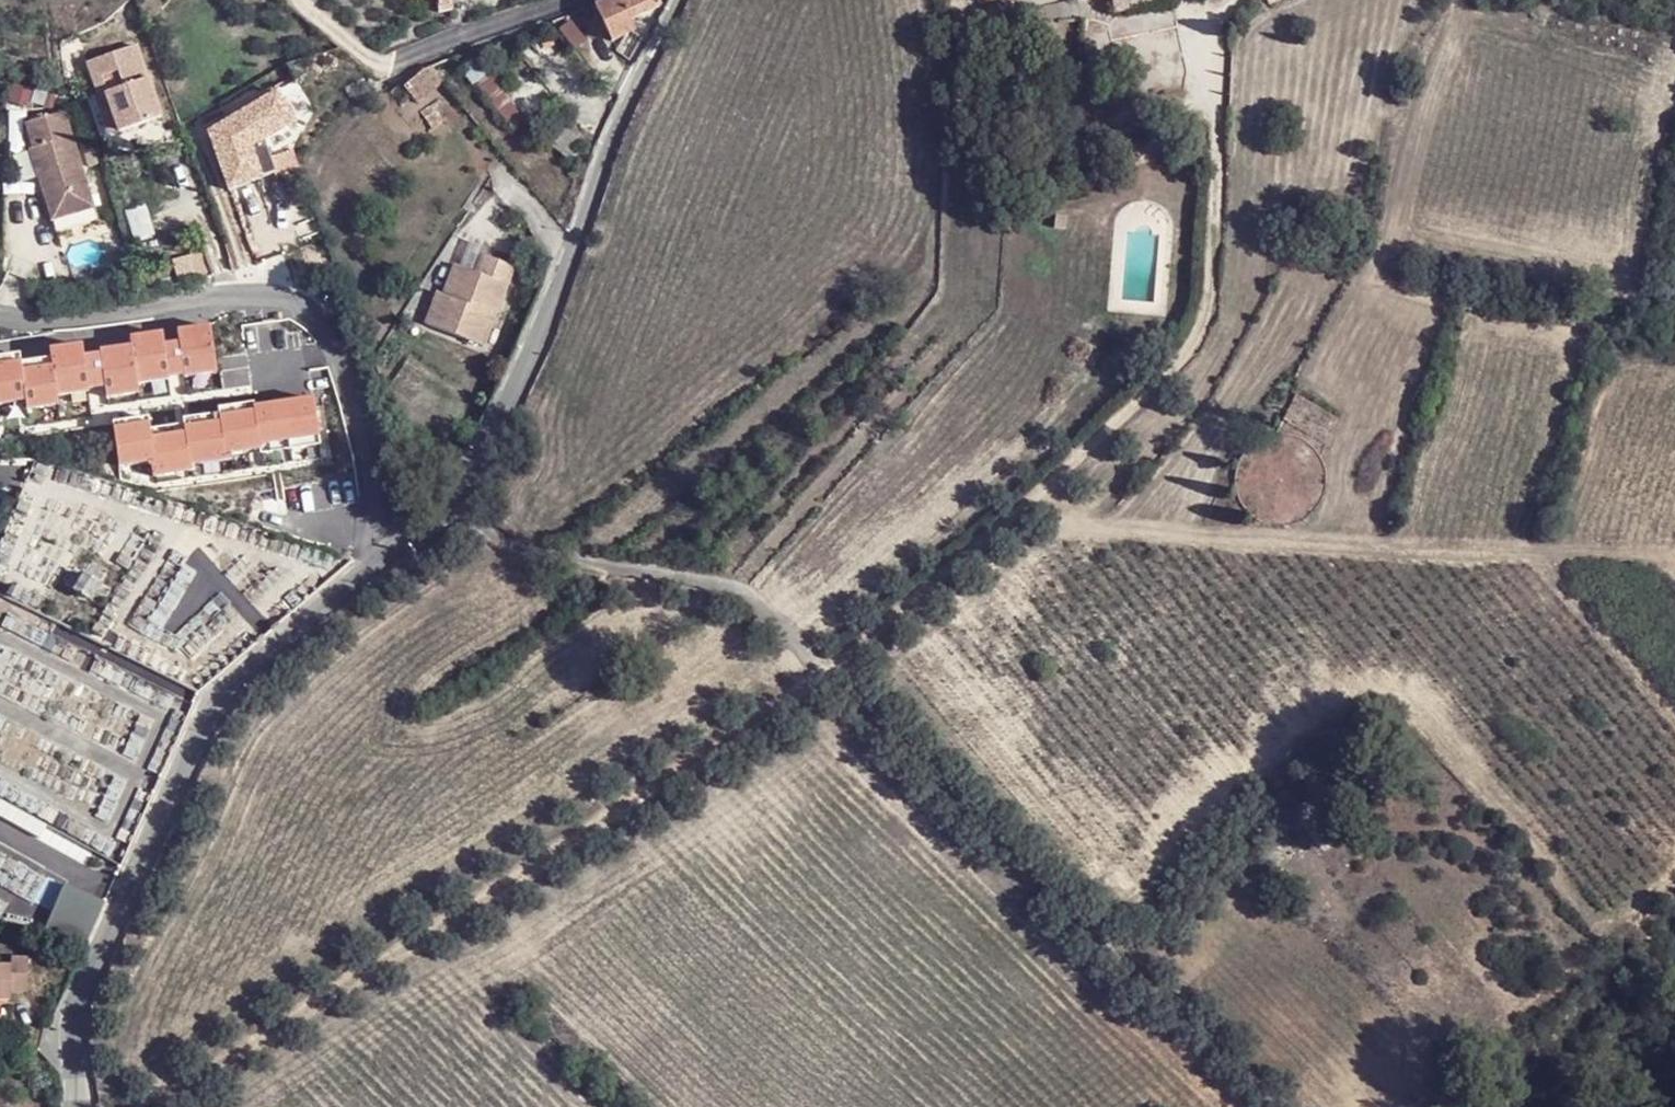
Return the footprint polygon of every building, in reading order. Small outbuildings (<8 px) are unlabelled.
[(656,0),(613,0),(595,7),(610,42),(623,37),(631,34),(633,33),(628,21),(659,8),(656,0)] [(1114,10),(1168,0),(1112,0),(1114,10)] [(89,75),(95,72),(131,40),(125,25),(77,43),(89,75)] [(95,72),(96,72),(111,111),(142,99),(139,93),(151,89),(131,40),(95,72)] [(428,68),(441,84),(444,82),(446,84),(458,74),(447,62),(428,68)] [(403,87),(416,103),(441,84),(428,68),(403,87)] [(95,72),(87,79),(101,115),(111,111),(96,72),(95,72)] [(139,93),(142,99),(154,95),(151,89),(139,93)] [(64,113),(26,124),(34,149),(27,151),(49,220),(92,207),(64,113)] [(55,228),(94,219),(92,211),(53,220),(55,228)] [(438,295),(426,326),(477,346),(489,315),(494,317),(513,270),(482,258),(475,275),(454,266),(442,297),(438,295)] [(489,315),(477,346),(483,348),(494,317),(489,315)] [(178,340),(183,383),(214,379),(210,334),(178,340)] [(131,345),(134,388),(165,384),(161,355),(160,342),(131,345)] [(161,355),(166,384),(183,382),(179,353),(161,355)] [(49,361),(54,402),(84,398),(80,357),(49,361)] [(101,361),(107,403),(136,400),(134,388),(130,358),(101,361)] [(81,366),(84,395),(105,393),(101,363),(81,366)] [(23,408),(18,372),(0,374),(0,411),(23,408)] [(22,378),(26,414),(55,411),(50,375),(22,378)] [(284,404),(288,447),(321,443),(317,399),(284,404)] [(215,409),(219,452),(253,448),(248,404),(215,409)] [(250,409),(254,452),(287,448),(283,404),(250,409)] [(182,419),(186,462),(220,459),(215,414),(182,419)] [(148,430),(153,473),(186,469),(182,425),(148,430)] [(86,575),(76,592),(93,603),(104,586),(86,575)] [(14,588),(8,599),(25,608),(31,596),(14,588)] [(64,883),(43,932),(41,933),(86,942),(105,902),(64,883)] [(10,1001),(10,994),(26,994),(27,961),(11,960),(10,965),(0,965),(0,1001),(10,1001)]
